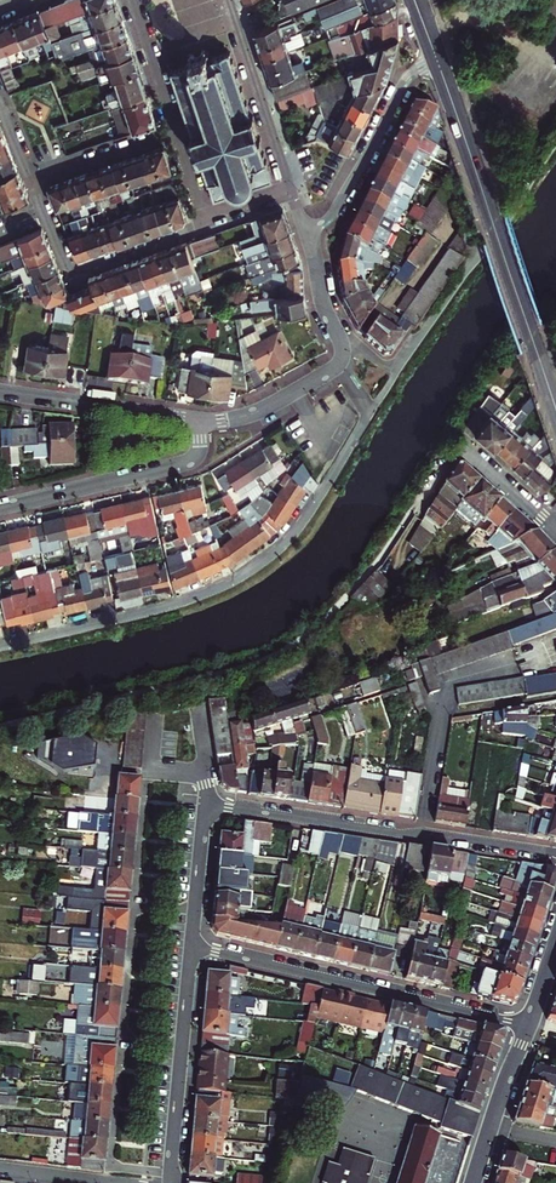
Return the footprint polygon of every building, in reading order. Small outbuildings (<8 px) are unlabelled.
[(71,19),(119,1),(118,0),(74,0),(52,9),(59,25),(71,19)] [(287,0),(283,2),(283,5),(282,9),(281,13),(279,16),(283,20),(330,0),(287,0)] [(348,22),(398,2),(398,0),(340,0),(319,9),(321,17),(324,26),(326,30),(348,22)] [(119,1),(71,19),(72,22),(70,23),(71,27),(84,21),(88,31),(124,18),(119,1)] [(358,33),(399,16),(398,2),(348,22),(350,26),(355,24),(358,33)] [(49,28),(59,25),(52,9),(42,13),(49,28)] [(319,9),(309,13),(312,21),(321,17),(319,9)] [(53,39),(49,28),(42,13),(34,16),(42,36),(44,42),(53,39)] [(42,36),(34,16),(16,24),(25,46),(28,55),(30,60),(40,57),(33,39),(42,36)] [(347,58),(400,41),(401,37),(399,16),(358,33),(331,44),(333,50),(337,62),(347,58)] [(130,36),(124,18),(88,31),(75,35),(64,39),(55,43),(61,58),(95,47),(130,36)] [(301,35),(294,19),(290,21),(281,24),(257,34),(259,39),(262,50),(301,35)] [(75,35),(88,31),(84,21),(71,27),(75,35)] [(16,24),(0,30),(13,60),(15,66),(30,60),(28,55),(25,46),(16,24)] [(59,25),(49,28),(53,39),(55,43),(64,39),(59,25)] [(9,62),(11,67),(15,66),(13,60),(0,30),(0,65),(9,62)] [(308,36),(307,32),(303,34),(301,35),(262,50),(266,60),(302,47),(299,39),(304,37),(308,36)] [(130,36),(95,47),(98,57),(72,65),(74,73),(80,71),(136,53),(130,36)] [(395,62),(400,41),(347,58),(350,67),(354,66),(356,71),(352,72),(353,76),(395,62)] [(306,59),(302,47),(300,48),(266,60),(270,72),(273,83),(307,72),(315,69),(311,58),(306,59)] [(254,115),(253,116),(250,106),(251,106),(250,103),(249,103),(245,92),(246,91),(245,88),(244,89),(240,77),(241,77),(240,74),(239,75),(236,65),(237,63),(236,61),(235,61),(233,56),(234,54),(233,52),(232,53),(232,52),(231,51),(229,52),(229,53),(217,57),(217,56),(214,57),(215,58),(210,59),(209,56),(212,55),(211,52),(208,53),(207,51),(193,56),(194,58),(191,60),(192,62),(195,62),(195,64),(191,66),(190,65),(188,65),(188,67),(177,71),(176,69),(173,70),(174,71),(172,72),(173,74),(174,73),(176,80),(175,80),(176,82),(177,82),(181,93),(179,93),(180,96),(181,96),(185,106),(184,106),(185,110),(186,109),(190,121),(189,123),(190,125),(191,124),(195,134),(193,134),(194,136),(192,137),(193,140),(194,140),(200,157),(199,157),(200,161),(201,160),(202,163),(204,162),(207,172),(206,172),(207,175),(208,175),(210,180),(209,181),(209,182),(208,183),(210,190),(213,189),(217,201),(234,195),(238,195),(239,195),(238,194),(246,193),(248,192),(251,189),(252,189),(253,189),(255,188),(274,181),(268,164),(270,163),(269,161),(268,161),(266,157),(267,157),(266,153),(265,153),(262,144),(264,143),(263,140),(264,140),(262,136),(261,137),(255,120),(257,119),(256,117),(255,117),(254,115)] [(141,70),(136,53),(80,71),(82,77),(100,72),(103,83),(118,78),(141,70)] [(359,92),(389,83),(391,79),(395,62),(353,76),(359,92)] [(20,89),(11,67),(2,71),(11,92),(20,89)] [(141,70),(118,78),(122,89),(111,93),(112,98),(107,100),(109,109),(114,107),(149,95),(144,79),(141,70)] [(279,101),(312,89),(307,72),(273,83),(279,101)] [(327,104),(346,97),(359,92),(353,76),(316,88),(320,98),(322,105),(327,104)] [(374,112),(389,83),(359,92),(355,102),(374,112)] [(282,110),(320,98),(316,88),(312,89),(279,101),(282,110)] [(159,125),(149,95),(114,107),(123,137),(159,125)] [(355,102),(347,115),(367,126),(374,112),(355,102)] [(441,114),(415,107),(410,117),(439,133),(444,124),(441,114)] [(319,136),(332,143),(351,155),(359,139),(340,129),(328,122),(325,114),(309,142),(308,139),(303,141),(305,146),(307,145),(311,143),(316,142),(319,136)] [(347,115),(340,129),(359,139),(367,126),(347,115)] [(439,133),(410,117),(405,129),(427,140),(439,147),(445,136),(444,136),(439,133)] [(405,129),(399,140),(433,159),(439,147),(427,140),(405,129)] [(9,142),(4,130),(0,132),(0,146),(9,142)] [(433,159),(399,140),(394,151),(415,162),(423,166),(427,159),(432,162),(433,159)] [(9,142),(0,146),(0,160),(14,155),(9,142)] [(443,149),(439,147),(433,159),(437,161),(443,149)] [(176,171),(167,148),(155,152),(167,185),(176,182),(173,172),(176,171)] [(394,151),(387,163),(424,181),(429,170),(423,166),(415,162),(394,151)] [(167,185),(155,152),(144,156),(151,178),(155,189),(164,186),(167,185)] [(14,155),(0,160),(0,178),(20,170),(14,155)] [(144,156),(126,162),(133,184),(151,178),(144,156)] [(133,184),(126,162),(114,166),(126,200),(129,198),(137,196),(133,184)] [(424,181),(387,163),(382,174),(403,185),(418,193),(424,181)] [(126,200),(114,166),(102,170),(110,192),(116,190),(119,197),(113,200),(114,204),(118,203),(126,200)] [(448,180),(452,181),(458,172),(454,169),(448,180)] [(6,209),(15,205),(16,204),(32,198),(20,170),(0,178),(0,193),(6,209)] [(110,192),(102,170),(90,174),(97,196),(110,192)] [(90,174),(78,178),(85,200),(97,196),(90,174)] [(403,185),(382,174),(376,187),(411,202),(413,203),(418,193),(403,185)] [(85,200),(78,178),(66,183),(73,204),(83,201),(85,200)] [(73,204),(66,183),(51,188),(60,209),(71,205),(73,204)] [(189,217),(177,185),(165,190),(169,201),(178,227),(184,225),(189,217)] [(429,237),(434,240),(456,209),(448,186),(444,192),(436,203),(431,211),(430,212),(423,221),(419,229),(429,237)] [(411,202),(376,187),(371,198),(393,208),(408,214),(413,203),(411,202)] [(32,198),(16,204),(20,214),(36,208),(32,198)] [(393,208),(371,198),(366,209),(401,224),(403,225),(408,214),(393,208)] [(178,227),(169,201),(157,205),(166,231),(178,227)] [(118,203),(114,204),(107,206),(105,207),(106,210),(107,211),(119,206),(118,203)] [(166,231),(157,205),(145,209),(154,235),(166,231)] [(420,208),(416,218),(423,221),(430,212),(420,208)] [(154,235),(145,209),(134,213),(143,239),(154,235)] [(401,224),(366,209),(361,220),(383,230),(395,236),(399,229),(401,224)] [(258,236),(260,242),(292,231),(285,211),(253,222),(246,224),(248,232),(251,239),(258,236)] [(143,239),(134,213),(123,217),(131,243),(143,239)] [(107,251),(98,226),(92,228),(88,216),(86,217),(79,219),(83,231),(92,257),(107,251)] [(131,243),(123,217),(111,222),(120,247),(131,243)] [(81,261),(92,257),(83,231),(79,219),(73,221),(72,221),(77,233),(71,236),(81,261)] [(383,230),(361,220),(355,232),(389,247),(393,249),(398,238),(395,236),(383,230)] [(120,247),(111,222),(98,226),(107,251),(120,247)] [(50,244),(44,229),(0,248),(0,254),(4,263),(13,259),(50,244)] [(268,258),(298,247),(292,231),(260,242),(266,259),(268,258)] [(248,232),(241,235),(244,241),(251,239),(248,232)] [(377,242),(355,232),(350,243),(372,253),(376,255),(381,257),(385,249),(388,250),(389,247),(377,242)] [(223,249),(218,234),(194,242),(199,257),(223,249)] [(251,239),(244,241),(246,248),(260,242),(258,236),(251,239)] [(445,249),(429,237),(421,248),(413,259),(409,264),(418,271),(435,248),(442,253),(445,249)] [(462,240),(453,253),(464,262),(468,256),(462,240)] [(202,285),(201,282),(193,259),(199,257),(194,242),(172,250),(181,274),(188,295),(192,293),(190,289),(202,285)] [(372,253),(350,243),(341,269),(378,266),(378,262),(367,263),(372,253)] [(54,254),(50,244),(13,259),(17,269),(54,254)] [(278,268),(303,260),(298,247),(268,258),(271,265),(261,269),(263,274),(278,268)] [(172,250),(161,253),(171,278),(181,274),(172,250)] [(161,253),(150,257),(160,282),(163,291),(167,290),(171,302),(178,299),(171,278),(161,253)] [(376,255),(372,253),(367,263),(378,262),(381,257),(376,255)] [(408,316),(422,327),(437,306),(467,264),(464,262),(453,253),(416,304),(413,302),(408,310),(411,312),(408,316)] [(61,270),(54,254),(17,269),(12,271),(14,275),(21,272),(26,284),(29,283),(61,270)] [(160,282),(150,257),(140,261),(156,304),(162,302),(159,293),(163,291),(160,282)] [(303,260),(278,268),(279,282),(292,282),(291,295),(305,296),(307,296),(306,270),(303,260)] [(156,304),(140,261),(127,265),(140,300),(138,300),(139,303),(139,304),(141,303),(142,304),(144,311),(157,306),(156,304)] [(411,280),(418,271),(409,264),(406,269),(403,273),(411,280)] [(127,265),(115,270),(126,299),(128,305),(129,307),(130,309),(142,304),(141,303),(139,304),(139,303),(138,300),(140,300),(127,265)] [(379,271),(378,266),(341,269),(341,270),(343,293),(366,281),(365,273),(379,271)] [(65,282),(61,270),(29,283),(34,294),(44,290),(65,282)] [(115,270),(104,274),(114,301),(116,300),(118,306),(114,308),(115,310),(128,305),(126,299),(115,270)] [(114,301),(104,274),(91,278),(94,287),(104,312),(114,308),(118,306),(116,300),(114,301)] [(345,308),(375,286),(382,281),(380,277),(372,281),(371,279),(366,281),(343,293),(345,308)] [(359,334),(372,317),(395,284),(391,281),(385,288),(351,321),(359,334)] [(44,290),(34,294),(37,303),(49,304),(71,296),(65,282),(44,290)] [(351,321),(385,288),(382,285),(377,289),(375,286),(345,308),(345,309),(351,321)] [(105,315),(104,312),(94,287),(71,296),(49,304),(53,305),(56,306),(68,309),(69,303),(73,302),(76,308),(81,309),(90,306),(93,313),(105,315)] [(266,317),(306,313),(305,296),(291,295),(274,295),(250,303),(251,310),(265,310),(266,317)] [(74,310),(68,309),(56,306),(54,315),(53,322),(72,325),(74,310)] [(193,309),(183,313),(187,322),(197,319),(197,318),(193,309)] [(172,317),(174,321),(180,321),(187,322),(183,313),(172,317)] [(372,317),(359,334),(386,358),(394,355),(412,329),(402,323),(395,333),(384,325),(389,318),(385,315),(380,322),(372,317)] [(238,338),(240,349),(248,345),(250,348),(262,342),(257,333),(266,329),(261,319),(252,323),(255,329),(238,338)] [(219,329),(220,322),(216,322),(211,322),(209,336),(218,337),(218,335),(212,334),(213,328),(219,329)] [(230,325),(222,323),(220,331),(229,332),(230,325)] [(128,381),(134,343),(135,333),(124,331),(121,356),(114,355),(110,378),(128,381)] [(244,367),(245,375),(260,368),(260,369),(270,364),(279,360),(281,365),(293,359),(279,333),(262,342),(250,348),(248,345),(240,349),(242,357),(244,367)] [(52,334),(51,339),(47,370),(65,373),(71,337),(52,334)] [(47,370),(51,339),(38,338),(37,345),(31,344),(28,368),(47,370)] [(153,346),(134,343),(128,381),(148,384),(149,377),(161,378),(164,357),(152,355),(153,346)] [(185,365),(181,388),(209,392),(213,369),(214,362),(215,353),(216,350),(201,348),(196,352),(194,366),(185,365)] [(242,357),(215,353),(214,362),(213,369),(209,392),(229,395),(231,384),(248,386),(245,375),(244,367),(242,357)] [(279,360),(270,364),(272,369),(281,365),(279,360)] [(466,423),(482,437),(508,407),(490,390),(466,423)] [(520,420),(518,418),(510,426),(493,446),(502,454),(519,433),(542,407),(539,398),(520,420)] [(512,410),(508,407),(482,437),(493,446),(510,426),(518,418),(518,417),(512,411),(512,410)] [(14,432),(14,448),(22,448),(24,448),(73,447),(73,427),(43,427),(43,435),(38,435),(38,430),(14,430),(14,432)] [(519,433),(502,454),(522,471),(539,451),(552,436),(550,430),(543,438),(541,437),(539,439),(534,435),(528,441),(519,433)] [(14,448),(14,432),(5,432),(5,448),(14,448)] [(552,436),(539,451),(522,471),(520,473),(531,483),(550,462),(546,459),(555,448),(555,446),(552,436)] [(50,465),(73,465),(73,447),(24,448),(24,454),(32,454),(33,460),(50,460),(50,465)] [(262,451),(243,463),(254,480),(260,476),(265,472),(270,480),(278,475),(273,467),(280,463),(269,447),(262,451)] [(5,448),(1,449),(3,468),(15,467),(14,448),(5,448)] [(531,483),(547,499),(553,493),(555,489),(555,486),(554,485),(555,483),(555,454),(550,462),(531,483)] [(273,498),(275,499),(291,509),(303,490),(310,494),(315,485),(299,457),(285,481),(282,478),(278,486),(280,487),(273,498)] [(236,491),(254,480),(243,463),(218,480),(224,490),(233,485),(236,491)] [(280,463),(273,467),(278,475),(282,472),(284,470),(280,463)] [(409,547),(423,558),(451,525),(454,521),(459,516),(485,486),(468,471),(460,473),(423,526),(424,526),(409,547)] [(265,472),(260,476),(264,483),(270,480),(265,472)] [(254,480),(236,491),(239,495),(245,491),(250,498),(261,491),(254,480)] [(200,485),(179,490),(183,509),(191,507),(192,513),(207,510),(205,504),(200,485)] [(485,486),(459,516),(479,535),(482,532),(506,506),(485,486)] [(183,509),(179,490),(152,496),(154,505),(159,503),(162,514),(166,513),(173,511),(178,531),(171,533),(160,537),(161,543),(166,541),(179,537),(189,533),(188,527),(187,522),(183,509)] [(219,494),(225,514),(232,509),(224,492),(219,494)] [(265,493),(262,500),(271,506),(275,499),(273,498),(265,493)] [(147,497),(121,504),(128,530),(128,533),(153,527),(153,524),(147,497)] [(291,509),(275,499),(271,506),(262,500),(261,501),(258,498),(249,505),(262,519),(274,534),(282,524),(291,509)] [(274,534),(262,519),(249,505),(246,500),(243,502),(232,509),(241,523),(246,530),(238,534),(228,541),(218,548),(215,549),(224,567),(233,562),(249,551),(271,536),(274,534)] [(121,504),(92,510),(99,540),(120,535),(120,539),(124,552),(127,552),(133,550),(131,546),(129,537),(128,533),(128,530),(121,504)] [(517,516),(506,506),(482,532),(494,542),(517,516)] [(92,510),(64,517),(69,537),(75,535),(77,541),(78,545),(86,543),(89,556),(101,553),(99,544),(99,540),(92,510)] [(173,511),(166,513),(171,533),(178,531),(173,511)] [(541,537),(517,516),(494,542),(482,532),(479,535),(490,545),(485,549),(495,558),(516,549),(541,537)] [(41,552),(62,548),(60,539),(69,537),(64,517),(34,524),(41,552)] [(202,518),(187,522),(188,527),(189,533),(203,528),(207,525),(206,521),(203,522),(202,518)] [(238,534),(246,530),(241,523),(234,528),(238,534)] [(13,559),(41,552),(34,524),(6,531),(13,559)] [(207,525),(203,528),(210,541),(215,538),(208,525),(207,525)] [(128,533),(129,537),(154,531),(153,527),(128,533)] [(238,534),(234,528),(224,534),(228,541),(238,534)] [(14,563),(13,559),(6,531),(0,533),(0,566),(14,563)] [(189,533),(179,537),(181,543),(182,545),(193,541),(189,533)] [(77,541),(75,535),(69,537),(70,543),(77,541)] [(120,539),(120,535),(99,540),(99,544),(120,539)] [(181,543),(179,537),(166,541),(169,548),(181,543)] [(503,561),(510,567),(550,546),(541,537),(516,549),(521,553),(503,561)] [(157,544),(156,539),(131,546),(133,550),(140,549),(157,544)] [(193,560),(188,562),(195,579),(217,570),(224,567),(215,549),(211,542),(190,550),(193,560)] [(510,567),(514,571),(517,569),(525,577),(537,573),(540,572),(555,559),(555,552),(554,550),(550,546),(510,567)] [(164,556),(170,588),(195,579),(188,562),(183,548),(164,556)] [(83,554),(73,556),(75,564),(85,562),(83,554)] [(116,567),(113,555),(101,558),(104,570),(116,567)] [(450,613),(453,620),(442,624),(441,621),(419,633),(423,643),(504,614),(530,604),(529,600),(539,596),(555,590),(555,559),(540,572),(537,573),(525,577),(517,580),(498,586),(492,590),(450,613)] [(86,568),(85,562),(75,564),(73,565),(75,571),(86,568)] [(132,570),(137,595),(166,589),(162,570),(155,571),(153,565),(132,570)] [(130,566),(109,571),(110,575),(131,569),(130,566)] [(34,567),(16,571),(18,578),(20,578),(36,574),(34,567)] [(132,570),(131,569),(110,575),(116,601),(137,595),(132,570)] [(53,570),(46,571),(56,612),(65,610),(71,609),(72,612),(84,609),(79,589),(68,591),(66,584),(57,586),(53,570)] [(24,596),(31,622),(42,620),(41,616),(56,612),(46,571),(36,574),(20,578),(21,584),(30,582),(33,594),(24,596)] [(75,574),(79,589),(84,609),(95,606),(94,603),(100,601),(110,599),(106,580),(105,575),(88,579),(86,571),(75,574)] [(501,577),(496,579),(498,586),(517,580),(515,574),(502,579),(501,577)] [(380,577),(355,604),(368,616),(376,612),(395,591),(380,577)] [(20,578),(18,578),(8,581),(11,590),(22,588),(21,584),(20,578)] [(3,625),(17,622),(18,625),(31,622),(24,596),(23,592),(0,598),(0,614),(3,625)] [(555,621),(555,600),(545,608),(534,612),(539,627),(555,621)] [(394,612),(387,615),(391,624),(398,621),(394,612)] [(509,637),(513,650),(555,637),(555,621),(539,627),(509,637)] [(368,633),(353,642),(357,650),(373,641),(368,633)] [(431,664),(437,680),(514,654),(513,650),(509,637),(446,659),(431,664)] [(441,645),(411,657),(416,669),(431,664),(446,659),(443,651),(441,645)] [(437,680),(431,664),(416,669),(413,670),(414,673),(417,683),(425,681),(430,698),(441,694),(437,680)] [(417,683),(414,673),(407,675),(410,685),(417,683)] [(460,695),(463,711),(528,700),(528,704),(555,700),(555,680),(526,685),(525,684),(460,695)] [(378,682),(361,688),(365,700),(382,695),(378,682)] [(412,691),(419,712),(425,710),(419,689),(412,691)] [(408,692),(401,694),(403,701),(410,699),(408,692)] [(386,707),(403,701),(401,694),(384,700),(386,707)] [(207,705),(209,715),(228,713),(226,703),(207,705)] [(293,724),(295,724),(310,719),(307,706),(289,712),(293,724)] [(357,709),(348,712),(355,738),(365,735),(357,709)] [(541,709),(528,712),(530,725),(538,724),(542,724),(541,709)] [(428,719),(425,710),(419,712),(422,721),(428,719)] [(272,718),(275,730),(284,727),(290,725),(293,724),(289,712),(272,718)] [(528,712),(497,717),(498,729),(506,728),(505,739),(527,743),(528,737),(530,731),(529,731),(530,725),(528,712)] [(130,713),(129,721),(147,722),(147,714),(130,713)] [(209,715),(211,723),(229,721),(228,713),(209,715)] [(254,732),(255,737),(275,730),(272,718),(253,725),(254,732)] [(147,722),(129,721),(129,730),(146,731),(147,722)] [(211,723),(213,732),(230,730),(229,724),(229,721),(211,723)] [(327,744),(321,721),(312,724),(318,743),(317,749),(326,750),(327,744)] [(234,724),(229,724),(230,730),(232,740),(233,748),(233,750),(247,749),(257,748),(255,738),(255,737),(254,732),(245,733),(244,726),(234,727),(234,724)] [(296,728),(295,724),(293,724),(290,725),(284,727),(288,740),(299,738),(296,728)] [(538,724),(530,725),(529,731),(530,731),(539,734),(538,724)] [(304,726),(296,728),(299,738),(300,741),(307,738),(304,726)] [(146,731),(129,730),(128,739),(145,741),(146,731)] [(213,732),(214,741),(232,740),(230,730),(213,732)] [(527,743),(527,744),(535,747),(539,734),(530,731),(528,737),(527,743)] [(288,740),(279,741),(280,743),(282,751),(302,748),(300,741),(299,738),(288,740)] [(128,739),(127,748),(144,749),(145,741),(128,739)] [(232,740),(214,741),(216,751),(233,748),(232,740)] [(280,743),(279,741),(269,744),(271,752),(273,751),(274,753),(282,751),(280,743)] [(527,744),(525,757),(532,759),(533,759),(535,747),(527,744)] [(127,748),(126,758),(143,759),(144,749),(127,748)] [(216,751),(218,761),(234,758),(233,750),(233,748),(216,751)] [(248,769),(250,769),(248,759),(259,758),(259,756),(260,754),(258,754),(257,748),(247,749),(233,750),(234,758),(240,797),(249,799),(248,769)] [(525,757),(523,769),(530,771),(532,759),(525,757)] [(125,766),(142,768),(143,759),(126,758),(125,766)] [(234,758),(218,761),(224,789),(231,795),(240,797),(234,758)] [(108,775),(107,776),(105,798),(139,801),(141,779),(121,777),(122,766),(108,765),(89,763),(88,773),(108,775)] [(523,769),(522,780),(529,782),(531,771),(530,771),(523,769)] [(279,770),(278,778),(274,803),(291,805),(295,780),(285,779),(286,771),(279,770)] [(295,787),(293,806),(309,808),(312,790),(312,785),(314,771),(304,770),(302,788),(295,787)] [(312,790),(309,808),(329,811),(331,792),(332,788),(334,774),(314,771),(312,785),(312,790)] [(364,817),(367,790),(360,789),(361,782),(363,773),(351,772),(351,776),(348,795),(345,814),(364,817)] [(331,792),(329,811),(345,814),(348,795),(351,776),(334,774),(332,788),(331,792)] [(278,778),(256,775),(252,799),(257,800),(274,803),(278,778)] [(404,788),(405,780),(391,778),(390,786),(404,788)] [(418,826),(424,783),(405,780),(404,788),(400,822),(407,824),(418,826)] [(521,786),(520,793),(529,796),(531,783),(529,782),(522,780),(521,786)] [(368,783),(367,790),(373,791),(374,788),(386,790),(387,786),(368,783)] [(451,785),(444,784),(438,828),(468,833),(473,797),(469,797),(450,795),(451,785)] [(400,822),(404,788),(390,786),(387,786),(386,790),(382,820),(400,822)] [(382,820),(386,790),(374,788),(373,791),(367,790),(364,817),(382,820)] [(101,817),(137,820),(139,801),(105,798),(102,797),(83,796),(81,815),(90,816),(101,817)] [(519,798),(518,805),(525,808),(527,801),(519,798)] [(552,804),(542,801),(538,812),(548,816),(555,819),(555,806),(552,804)] [(507,803),(501,802),(495,837),(512,840),(515,823),(505,821),(507,803)] [(99,834),(135,838),(137,820),(101,817),(90,816),(89,822),(81,821),(80,832),(99,834)] [(548,816),(543,829),(534,827),(530,843),(555,847),(555,819),(548,816)] [(521,841),(524,825),(515,823),(512,840),(521,841)] [(276,829),(249,824),(247,840),(247,841),(225,837),(223,859),(253,862),(259,863),(261,842),(273,844),(276,829)] [(534,827),(524,825),(521,841),(530,843),(534,827)] [(97,853),(110,854),(133,856),(135,838),(99,834),(98,844),(97,853)] [(322,861),(327,837),(317,835),(311,859),(322,861)] [(347,840),(327,837),(322,861),(330,862),(341,864),(342,862),(347,840)] [(360,862),(365,843),(347,840),(342,862),(360,865),(360,862)] [(82,851),(83,852),(84,844),(64,842),(63,850),(82,851)] [(383,846),(365,843),(360,862),(370,864),(368,877),(376,878),(383,846)] [(396,871),(402,849),(383,846),(376,878),(388,882),(391,870),(396,871)] [(407,873),(411,851),(402,849),(396,871),(407,873)] [(133,856),(110,854),(97,853),(83,852),(82,851),(81,869),(96,870),(107,871),(131,874),(133,856)] [(430,876),(434,854),(411,851),(407,873),(430,876)] [(457,858),(434,854),(430,876),(428,884),(451,887),(453,877),(457,858)] [(471,860),(457,858),(453,877),(468,880),(469,870),(471,860)] [(253,862),(223,859),(221,875),(251,880),(253,862)] [(479,861),(471,860),(469,870),(477,872),(479,861)] [(330,862),(322,861),(320,868),(329,869),(330,862)] [(517,886),(555,898),(555,897),(555,874),(523,868),(517,886)] [(130,889),(131,874),(107,871),(96,870),(94,891),(72,889),(71,899),(93,901),(96,901),(105,902),(128,904),(130,889)] [(468,880),(467,883),(476,886),(478,873),(477,872),(469,870),(468,880)] [(294,893),(298,875),(284,873),(282,881),(282,885),(281,891),(294,893)] [(251,880),(221,875),(219,895),(249,900),(251,880)] [(517,886),(506,882),(502,894),(503,895),(520,900),(529,903),(552,910),(555,898),(517,886)] [(476,886),(467,883),(465,896),(474,898),(476,886)] [(249,900),(219,895),(216,912),(239,915),(252,917),(255,900),(249,900)] [(520,900),(503,895),(501,900),(506,902),(504,908),(515,911),(525,915),(548,922),(552,910),(529,903),(520,900)] [(96,901),(93,931),(125,934),(128,904),(105,902),(96,901)] [(42,919),(43,909),(25,908),(24,918),(42,919)] [(497,911),(495,917),(501,919),(511,922),(521,926),(544,933),(548,922),(525,915),(515,911),(504,908),(503,913),(497,911)] [(216,912),(215,925),(237,927),(239,915),(216,912)] [(309,917),(290,912),(285,933),(281,954),(299,958),(308,919),(309,917)] [(319,922),(308,919),(299,958),(318,963),(327,928),(329,916),(321,914),(319,922)] [(336,967),(347,921),(329,916),(327,928),(318,963),(336,967)] [(540,944),(544,933),(521,926),(511,922),(501,919),(495,917),(493,917),(489,928),(496,930),(508,934),(517,937),(540,944)] [(354,971),(365,923),(347,918),(347,921),(336,967),(354,971)] [(421,919),(420,925),(435,928),(436,922),(421,919)] [(459,926),(458,930),(465,933),(468,921),(460,919),(459,926)] [(445,923),(436,922),(435,928),(446,931),(448,924),(445,923)] [(383,927),(365,923),(354,971),(372,976),(381,935),(383,927)] [(266,931),(262,930),(252,929),(237,927),(215,925),(214,934),(220,940),(258,949),(281,954),(285,933),(275,932),(266,931)] [(411,926),(409,933),(418,935),(420,927),(411,926)] [(496,930),(492,941),(504,945),(513,948),(537,956),(540,944),(517,937),(508,934),(496,930)] [(91,950),(123,953),(125,934),(93,931),(91,950)] [(403,940),(381,935),(372,976),(394,981),(398,961),(413,964),(416,950),(418,935),(409,933),(404,932),(403,940)] [(72,939),(71,948),(86,950),(87,941),(72,939)] [(454,949),(453,954),(461,956),(463,945),(456,942),(454,949)] [(444,993),(450,966),(452,960),(453,954),(454,949),(443,946),(442,950),(440,956),(440,957),(432,990),(444,993)] [(429,953),(429,954),(421,988),(432,990),(440,957),(440,956),(442,950),(430,947),(429,953)] [(510,961),(532,968),(537,956),(513,948),(510,961)] [(89,969),(121,972),(123,953),(91,950),(89,969)] [(416,950),(413,964),(409,985),(421,988),(429,954),(429,953),(416,950)] [(452,960),(450,966),(458,968),(461,956),(453,954),(452,960)] [(532,968),(510,961),(500,957),(496,956),(493,967),(496,968),(506,972),(529,980),(532,968)] [(486,965),(482,977),(489,979),(502,983),(525,991),(529,980),(506,972),(496,968),(493,967),(486,965)] [(452,995),(459,969),(458,968),(450,966),(444,993),(452,995)] [(120,991),(121,972),(89,969),(88,969),(86,987),(120,991)] [(253,974),(236,969),(234,975),(252,980),(253,974)] [(234,978),(213,975),(211,996),(232,999),(242,1000),(245,1000),(246,994),(244,994),(245,982),(234,980),(234,978)] [(502,983),(489,979),(485,991),(477,988),(472,1000),(514,1010),(520,1005),(525,991),(502,983)] [(37,994),(37,980),(15,980),(15,994),(37,994)] [(93,1007),(118,1010),(120,991),(86,987),(84,987),(73,986),(71,1005),(77,1006),(83,1006),(93,1007)] [(327,992),(311,988),(308,1008),(315,1009),(323,1010),(327,994),(327,992)] [(327,994),(323,1010),(321,1022),(345,1027),(352,998),(342,995),(341,998),(327,994)] [(211,996),(209,1015),(231,1017),(242,1018),(251,1019),(258,1020),(260,1002),(245,1000),(242,1000),(232,999),(211,996)] [(352,998),(345,1027),(367,1033),(374,1006),(361,1003),(362,1000),(352,998)] [(74,1035),(90,1037),(93,1037),(115,1039),(116,1030),(118,1010),(93,1007),(83,1006),(77,1006),(74,1035)] [(388,1038),(392,1021),(385,1018),(387,1009),(374,1006),(367,1033),(388,1038)] [(392,1021),(396,1008),(388,1006),(387,1009),(385,1018),(392,1021)] [(408,1012),(396,1008),(392,1021),(388,1038),(382,1060),(396,1064),(399,1050),(403,1035),(408,1012)] [(323,1010),(315,1009),(311,1026),(320,1027),(321,1022),(323,1010)] [(420,1014),(408,1012),(403,1035),(399,1050),(410,1053),(411,1048),(414,1037),(420,1014)] [(433,1018),(420,1014),(414,1037),(411,1048),(410,1053),(423,1056),(425,1047),(427,1041),(429,1032),(433,1018)] [(231,1017),(209,1015),(206,1045),(232,1048),(233,1038),(239,1039),(248,1040),(248,1033),(240,1032),(242,1018),(231,1017)] [(441,1028),(444,1020),(438,1019),(433,1018),(429,1032),(439,1035),(441,1028)] [(444,1020),(441,1028),(461,1034),(463,1025),(444,1020)] [(506,1036),(463,1025),(461,1034),(484,1040),(509,1048),(511,1041),(506,1036)] [(30,1031),(0,1029),(0,1040),(28,1043),(30,1031)] [(112,1070),(115,1039),(93,1037),(90,1037),(74,1035),(71,1066),(77,1066),(79,1067),(112,1070)] [(481,1049),(505,1057),(509,1048),(484,1040),(481,1049)] [(481,1049),(474,1047),(469,1062),(500,1073),(505,1057),(481,1049)] [(232,1051),(206,1048),(205,1055),(231,1058),(232,1051)] [(349,1065),(357,1068),(360,1055),(353,1053),(349,1065)] [(231,1058),(205,1055),(202,1082),(201,1093),(224,1096),(227,1097),(232,1058),(231,1058)] [(423,1058),(420,1070),(426,1072),(429,1060),(423,1058)] [(500,1073),(469,1062),(457,1058),(453,1069),(463,1072),(495,1084),(500,1073)] [(368,1072),(378,1076),(380,1067),(370,1064),(368,1072)] [(63,1083),(72,1083),(77,1084),(110,1087),(112,1070),(79,1067),(77,1066),(77,1070),(64,1069),(63,1083)] [(4,1067),(3,1077),(16,1078),(17,1068),(4,1067)] [(285,1068),(283,1084),(297,1086),(298,1069),(285,1068)] [(420,1070),(417,1081),(423,1083),(426,1072),(420,1070)] [(495,1084),(463,1072),(461,1078),(440,1070),(439,1076),(447,1079),(463,1085),(491,1095),(495,1084)] [(446,1133),(475,1142),(483,1118),(465,1111),(455,1107),(427,1095),(415,1091),(402,1086),(391,1081),(387,1079),(378,1076),(368,1072),(366,1071),(357,1093),(364,1096),(447,1129),(446,1133)] [(538,1072),(532,1092),(555,1097),(555,1076),(538,1072)] [(305,1087),(300,1105),(324,1114),(337,1126),(364,1096),(357,1093),(308,1074),(305,1087)] [(405,1076),(402,1086),(415,1091),(417,1081),(405,1076)] [(491,1095),(463,1085),(447,1079),(443,1091),(455,1095),(469,1100),(487,1107),(491,1095)] [(6,1097),(14,1098),(15,1091),(5,1090),(5,1083),(0,1083),(0,1097),(6,1097)] [(75,1104),(108,1107),(110,1087),(77,1084),(75,1104)] [(283,1084),(280,1102),(300,1105),(305,1087),(297,1086),(283,1084)] [(427,1095),(455,1107),(457,1100),(429,1089),(427,1095)] [(553,1114),(555,1104),(555,1097),(532,1092),(527,1107),(553,1114)] [(232,1125),(235,1097),(227,1097),(224,1096),(201,1093),(198,1121),(218,1123),(232,1125)] [(465,1111),(483,1118),(487,1107),(469,1100),(465,1111)] [(74,1121),(106,1124),(108,1107),(75,1104),(74,1121)] [(555,1125),(555,1115),(553,1114),(527,1107),(523,1117),(555,1125)] [(275,1116),(273,1130),(285,1131),(287,1117),(275,1116)] [(519,1129),(529,1131),(534,1133),(553,1137),(555,1128),(555,1125),(523,1117),(519,1129)] [(70,1120),(68,1139),(72,1139),(104,1143),(106,1124),(74,1121),(70,1120)] [(231,1125),(198,1121),(196,1139),(229,1143),(231,1125)] [(10,1128),(10,1133),(64,1138),(64,1133),(10,1128)] [(415,1131),(398,1182),(425,1182),(439,1139),(415,1131)] [(277,1137),(276,1149),(286,1150),(288,1138),(277,1137)] [(104,1143),(72,1139),(68,1139),(67,1139),(64,1168),(101,1172),(104,1143)] [(227,1162),(229,1143),(196,1139),(194,1159),(216,1161),(227,1162)] [(368,1180),(369,1181),(375,1162),(345,1153),(340,1169),(329,1166),(324,1182),(367,1182),(368,1180)] [(216,1161),(194,1159),(192,1181),(214,1182),(216,1161)] [(540,1174),(548,1175),(549,1172),(541,1171),(530,1168),(506,1163),(501,1179),(516,1182),(536,1182),(540,1174)]
